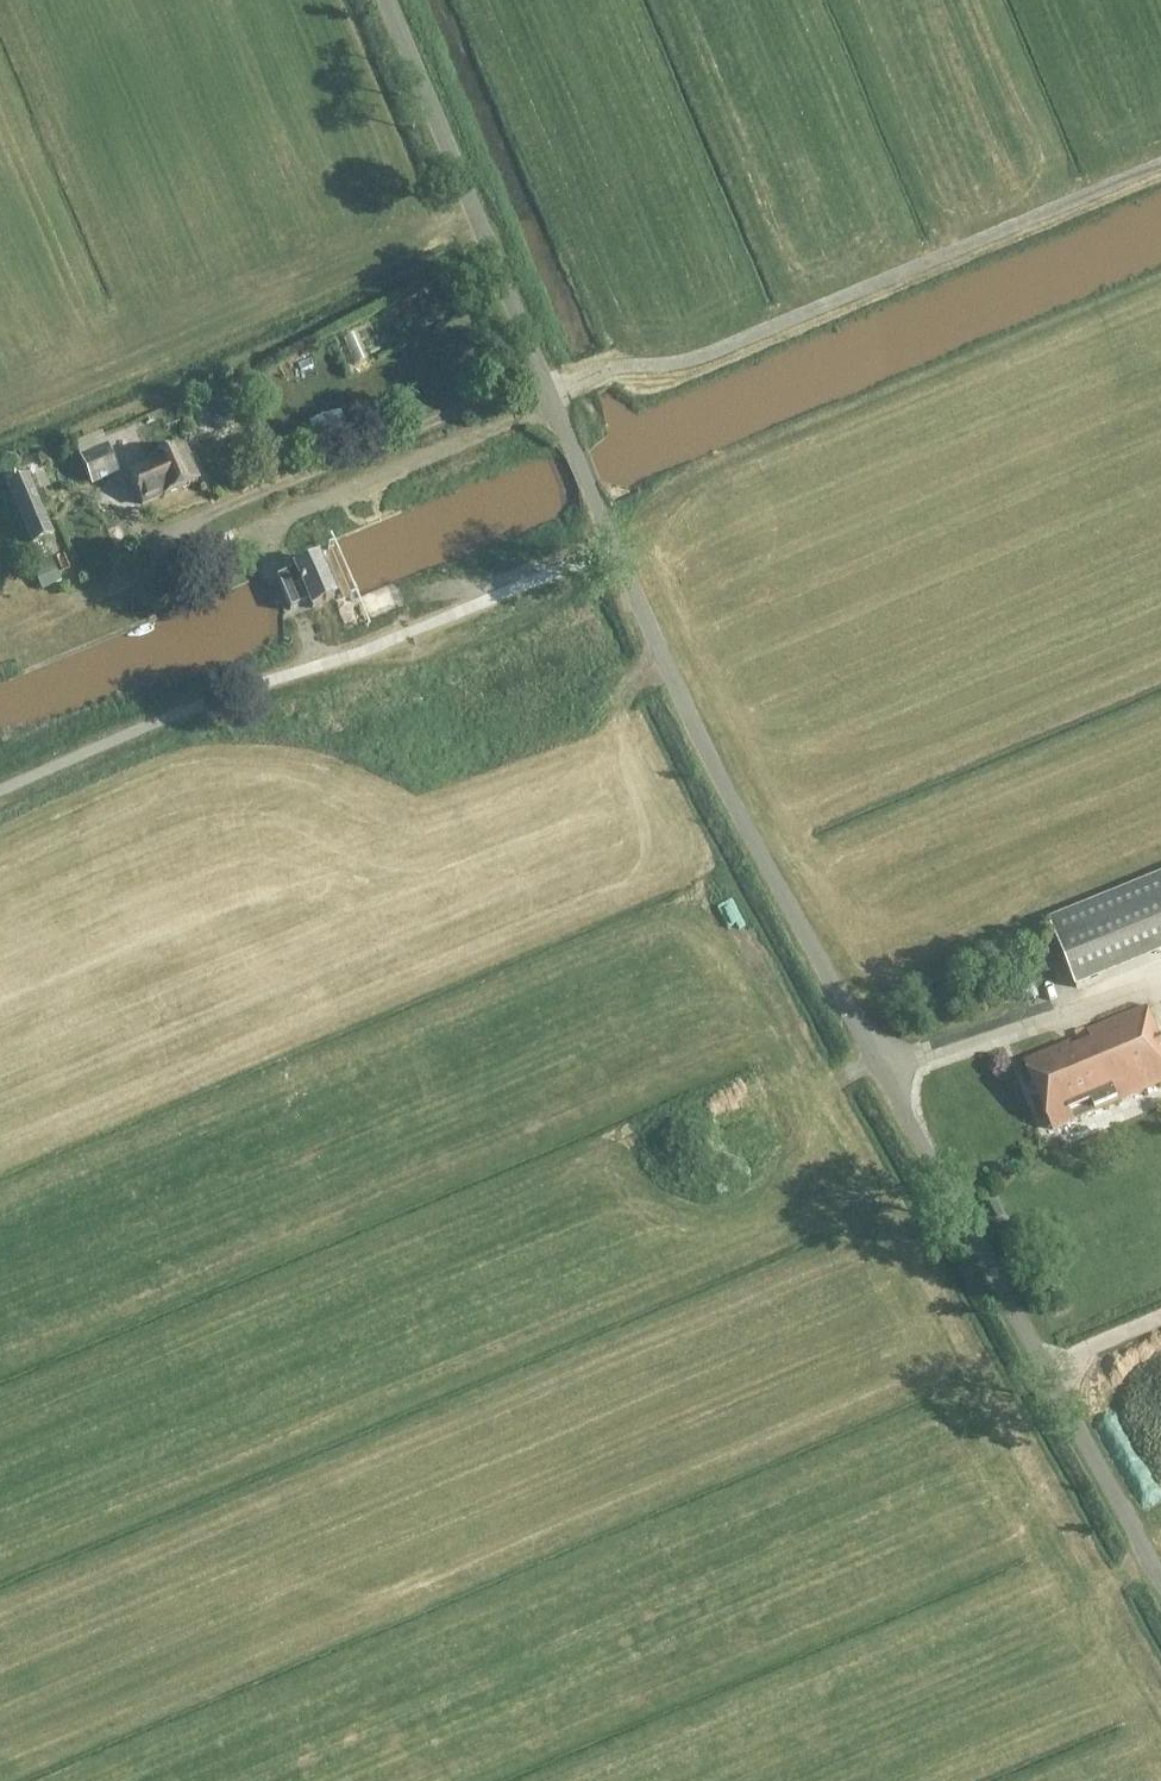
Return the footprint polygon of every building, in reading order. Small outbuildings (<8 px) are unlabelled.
[(106,444),(77,457),(89,486),(118,473),(106,444)] [(162,495),(162,496),(196,481),(180,446),(147,461),(148,464),(127,474),(141,504),(162,495)] [(52,534),(26,475),(6,483),(31,543),(52,534)] [(276,578),(277,581),(282,593),(289,609),(307,601),(310,609),(332,599),(322,577),(315,559),(293,568),(294,571),(276,578)] [(40,590),(60,582),(52,563),(33,571),(40,590)] [(1059,940),(1036,949),(1045,974),(1067,966),(1076,989),(1160,954),(1160,877),(1052,923),(1059,940)] [(1160,1083),(1160,1045),(1146,1010),(1090,1035),(1092,1042),(1074,1051),(1070,1043),(1025,1062),(1054,1129),(1160,1083)]
